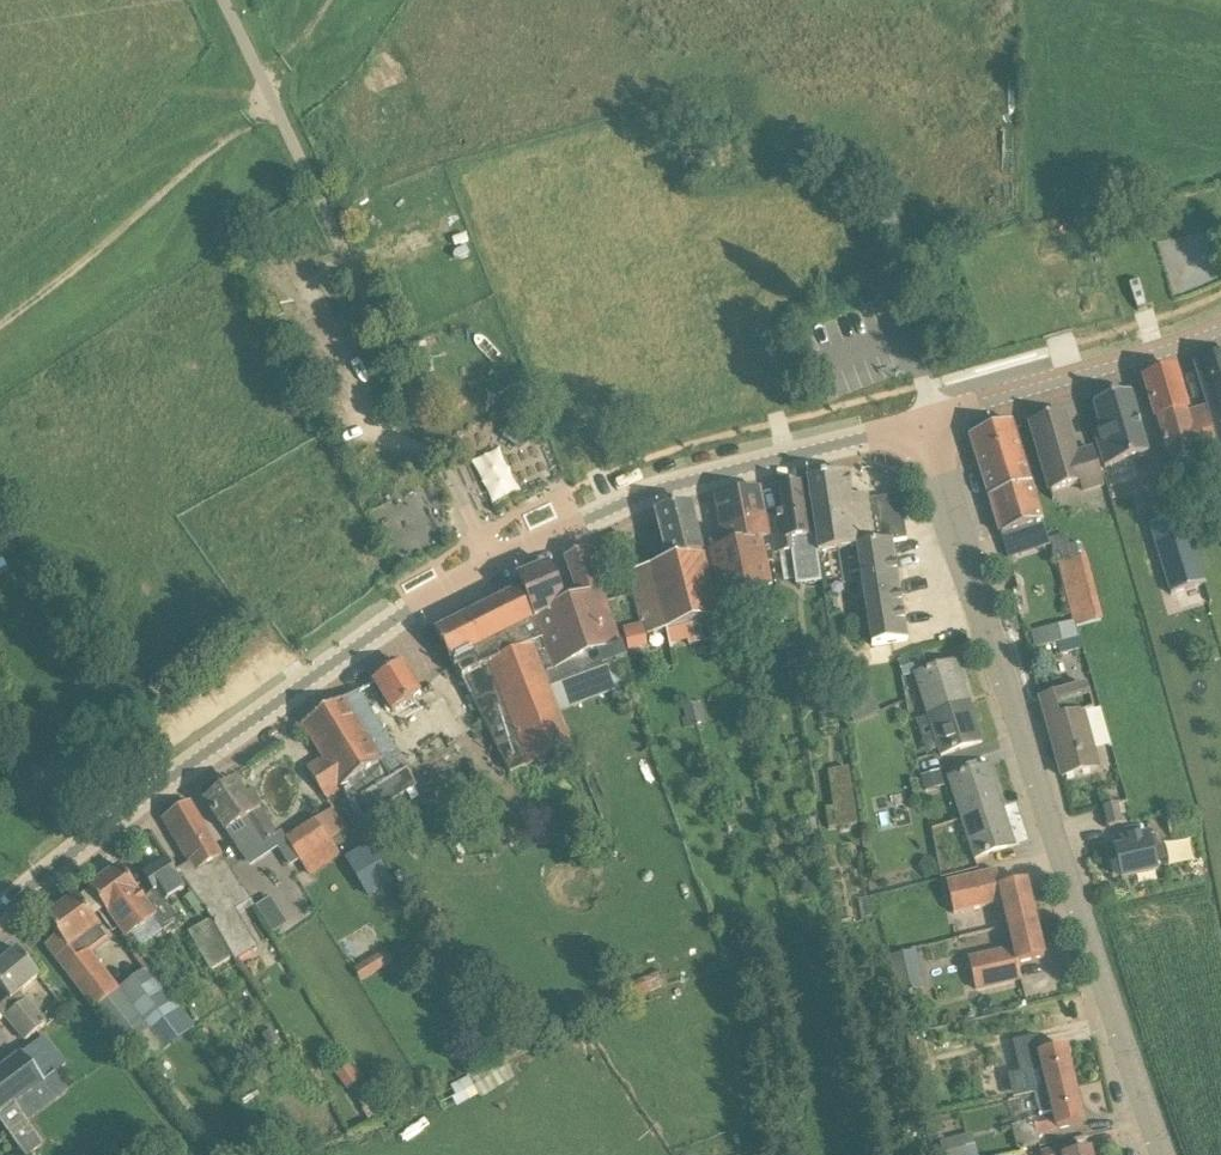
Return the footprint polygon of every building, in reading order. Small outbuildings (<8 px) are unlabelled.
[(1220,278),(1220,241),(1217,226),(1158,240),(1170,291),(1220,278)] [(1220,450),(1220,357),(1195,366),(1209,409),(1208,409),(1220,450)] [(1182,394),(1175,371),(1144,380),(1157,419),(1170,460),(1192,453),(1197,469),(1220,461),(1220,450),(1208,409),(1188,415),(1182,394)] [(1129,395),(1093,406),(1101,432),(1094,434),(1105,469),(1148,456),(1129,395)] [(1077,457),(1070,437),(1064,414),(1030,424),(1050,493),(1081,484),(1084,494),(1105,489),(1094,452),(1077,457)] [(1052,548),(1019,447),(1012,424),(971,437),(1002,537),(1003,537),(1010,560),(1052,548)] [(867,497),(866,497),(851,499),(847,476),(807,482),(808,484),(815,538),(818,554),(819,554),(819,556),(856,550),(872,647),(908,642),(892,544),(907,542),(900,496),(868,502),(867,497)] [(795,558),(818,554),(815,538),(808,484),(780,488),(784,514),(769,516),(775,555),(794,552),(795,558)] [(716,500),(721,524),(726,549),(706,553),(716,598),(774,584),(768,563),(774,562),(768,539),(771,539),(760,491),(716,500)] [(429,497),(391,515),(410,553),(448,535),(429,497)] [(691,507),(655,516),(667,565),(630,574),(646,635),(666,630),(699,621),(705,643),(723,638),(718,618),(691,507)] [(1185,516),(1150,526),(1171,596),(1202,587),(1206,586),(1192,539),(1185,516)] [(625,662),(595,573),(586,551),(576,555),(566,560),(583,601),(581,602),(606,669),(625,662)] [(550,567),(517,580),(533,612),(550,646),(539,651),(555,688),(606,669),(581,602),(566,608),(550,567)] [(559,708),(563,707),(555,688),(539,651),(550,646),(533,612),(528,615),(518,593),(436,634),(446,656),(479,718),(481,717),(511,777),(576,752),(559,708)] [(718,618),(723,638),(740,634),(735,614),(718,618)] [(1079,639),(1076,627),(1075,623),(1058,626),(1063,643),(1079,639)] [(648,646),(646,635),(643,625),(623,630),(628,651),(648,646)] [(1062,655),(1084,650),(1082,639),(1059,645),(1062,655)] [(956,663),(929,672),(923,654),(899,662),(905,680),(915,677),(928,717),(969,703),(956,663)] [(420,694),(402,666),(374,683),(392,712),(415,700),(422,697),(420,694)] [(1063,779),(1102,768),(1087,713),(1096,711),(1090,687),(1041,700),(1042,702),(1049,700),(1054,716),(1046,718),(1063,779)] [(302,726),(315,747),(322,759),(342,791),(348,787),(359,805),(394,784),(391,779),(407,770),(359,692),(302,726)] [(700,703),(683,708),(689,728),(706,723),(700,703)] [(941,757),(982,744),(969,703),(928,717),(941,757)] [(327,800),(342,791),(322,759),(307,768),(327,800)] [(961,820),(1002,807),(989,766),(948,780),(961,820)] [(828,773),(834,809),(826,810),(830,831),(839,829),(850,827),(857,826),(849,770),(828,773)] [(926,793),(945,788),(940,772),(921,778),(926,793)] [(278,837),(259,808),(251,796),(245,800),(234,783),(206,803),(227,833),(243,859),(264,846),(278,837)] [(191,805),(165,820),(192,865),(179,873),(177,875),(176,875),(178,878),(180,882),(181,881),(184,879),(188,885),(212,920),(210,921),(233,959),(235,963),(258,950),(236,912),(252,902),(246,892),(245,890),(244,890),(234,873),(233,874),(191,805)] [(1105,808),(1110,829),(1122,826),(1117,805),(1105,808)] [(974,861),(1015,847),(1002,807),(961,820),(974,861)] [(334,810),(287,841),(311,878),(341,859),(330,841),(347,830),(334,810)] [(1122,881),(1169,870),(1160,833),(1124,842),(1123,840),(1122,841),(1124,849),(1115,851),(1122,881)] [(394,887),(371,846),(346,861),(369,901),(394,887)] [(156,890),(143,901),(119,868),(90,890),(126,940),(155,919),(165,932),(179,921),(164,900),(185,886),(181,881),(180,882),(178,878),(176,875),(177,875),(168,860),(144,874),(156,890)] [(1027,883),(1003,888),(999,872),(947,883),(955,916),(1003,904),(1009,930),(1036,923),(1027,883)] [(108,939),(92,918),(78,899),(46,922),(58,938),(45,948),(93,1012),(95,1010),(127,1051),(153,1034),(152,1032),(165,1023),(163,1021),(171,1015),(174,1020),(178,1017),(149,971),(119,990),(91,952),(108,939)] [(257,909),(274,935),(288,926),(271,899),(257,909)] [(217,969),(232,960),(233,959),(210,921),(189,933),(188,934),(211,972),(217,969)] [(976,990),(998,986),(1021,980),(1018,966),(1045,959),(1036,923),(1009,930),(1013,949),(971,959),(976,990)] [(373,927),(342,940),(353,965),(384,951),(373,927)] [(364,982),(396,964),(388,950),(356,968),(364,982)] [(34,971),(19,952),(0,968),(0,987),(10,999),(0,1007),(0,1014),(25,1043),(47,1024),(43,1017),(23,993),(40,979),(34,971)] [(898,996),(926,990),(918,952),(890,959),(898,996)] [(622,987),(629,1003),(670,986),(663,970),(622,987)] [(269,1047),(279,1041),(273,1030),(263,1037),(269,1047)] [(29,1154),(44,1144),(28,1122),(69,1093),(56,1075),(67,1068),(45,1038),(0,1071),(0,1116),(29,1154)] [(1034,1094),(1074,1085),(1066,1049),(1042,1055),(1038,1038),(1012,1044),(1018,1067),(1013,1068),(1015,1076),(1028,1072),(1034,1094)] [(1038,1136),(1084,1125),(1074,1085),(1034,1094),(1040,1121),(1012,1128),(1018,1151),(1041,1146),(1038,1136)] [(383,1117),(361,1086),(351,1093),(361,1108),(362,1106),(374,1123),(383,1117)] [(966,1135),(941,1142),(944,1154),(971,1154),(966,1135)]
